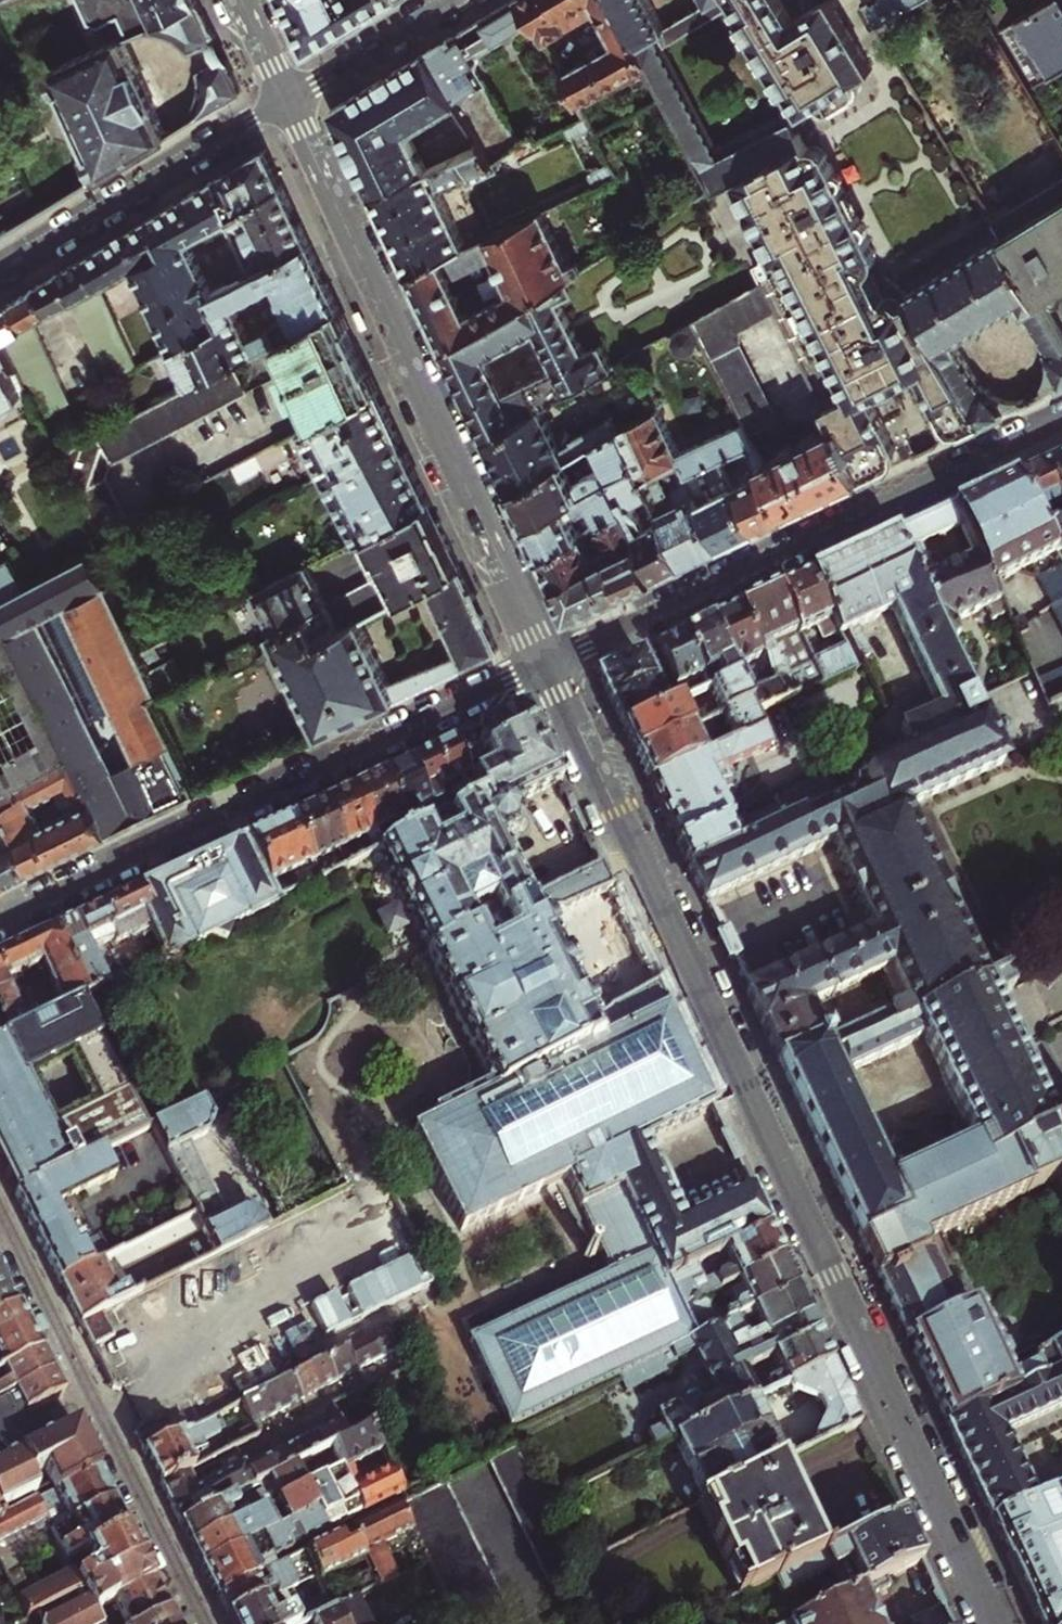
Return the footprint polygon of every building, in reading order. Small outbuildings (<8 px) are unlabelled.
[(201,2),(201,0),(87,0),(95,19),(105,23),(123,15),(132,34),(140,29),(201,2)] [(391,0),(285,0),(308,50),(359,19),(391,0)] [(520,0),(514,0),(474,24),(428,52),(459,100),(488,142),(496,154),(516,142),(473,73),(477,60),(535,24),(520,0)] [(548,45),(600,13),(611,32),(627,23),(615,0),(520,0),(535,24),(548,45)] [(782,0),(707,0),(668,21),(656,0),(615,0),(627,23),(651,69),(713,188),(723,184),(724,186),(726,188),(728,190),(731,192),(733,192),(739,189),(765,238),(761,240),(759,242),(758,244),(757,248),(757,250),(758,252),(759,256),(750,261),(759,279),(760,279),(774,306),(836,424),(865,479),(893,466),(892,464),(895,462),(896,459),(896,455),(894,452),(896,452),(871,398),(917,374),(944,430),(946,429),(949,431),(951,432),(953,433),(956,434),(958,433),(961,432),(962,434),(1027,404),(1025,400),(1017,401),(1010,401),(1003,398),(996,395),(993,392),(990,389),(983,392),(954,343),(1019,303),(1049,353),(1042,358),(1044,363),(1046,367),(1046,370),(1046,373),(1045,378),(1044,381),(1043,384),(1040,388),(1036,393),(1039,398),(1047,394),(1061,387),(1061,335),(1039,298),(1004,239),(905,298),(908,303),(901,307),(898,302),(897,300),(894,299),(891,298),(887,299),(884,301),(868,270),(872,266),(875,262),(876,257),(874,252),(876,252),(824,153),(822,154),(818,150),(814,148),(810,147),(809,147),(805,147),(794,128),(798,123),(800,119),(800,114),(799,109),(810,102),(814,106),(819,108),(823,109),(825,109),(829,107),(831,108),(853,95),(852,93),(856,90),(857,87),(858,85),(858,79),(857,74),(871,66),(832,0),(818,0),(792,16),(782,0)] [(863,6),(877,29),(886,23),(925,0),(873,0),(863,6)] [(1021,17),(1016,20),(1008,6),(994,15),(1019,56),(1037,85),(1061,69),(1061,0),(1049,0),(1021,17)] [(201,2),(140,29),(158,31),(166,33),(175,35),(183,41),(187,45),(191,49),(217,36),(201,2)] [(595,61),(565,77),(583,111),(591,108),(588,103),(651,69),(627,23),(611,32),(609,34),(607,43),(608,45),(591,54),(595,61)] [(877,29),(882,37),(891,32),(886,23),(877,29)] [(169,134),(125,37),(54,70),(103,175),(169,134)] [(459,100),(428,52),(333,107),(356,155),(374,194),(427,170),(410,132),(459,100)] [(243,90),(228,58),(200,71),(201,79),(201,88),(200,94),(194,109),(190,118),(186,124),(243,90)] [(576,134),(591,127),(583,111),(566,121),(572,133),(574,134),(576,134)] [(396,241),(411,274),(443,258),(467,246),(443,191),(533,151),(531,147),(541,142),(535,130),(516,142),(496,154),(488,142),(427,170),(374,194),(396,241)] [(269,149),(222,177),(238,211),(285,185),(274,160),(269,149)] [(613,171),(607,160),(584,171),(590,183),(613,171)] [(207,212),(213,225),(221,221),(238,211),(222,177),(206,186),(189,196),(200,216),(207,212)] [(1004,239),(1039,298),(1061,284),(1061,179),(993,220),(1004,239)] [(238,211),(221,221),(223,225),(228,224),(234,223),(238,225),(243,229),(246,232),(250,241),(254,250),(270,243),(269,241),(284,233),(293,253),(312,243),(300,217),(285,185),(238,211)] [(189,196),(153,217),(170,251),(138,269),(177,349),(229,322),(214,291),(189,239),(213,225),(207,212),(200,216),(189,196)] [(427,308),(446,350),(569,273),(580,265),(579,261),(572,258),(567,263),(542,207),(486,236),(512,289),(470,316),(443,258),(411,274),(427,308)] [(101,288),(138,269),(170,251),(153,217),(128,233),(88,257),(101,288)] [(293,253),(284,233),(269,241),(270,243),(254,250),(256,255),(255,257),(254,262),(253,266),(247,271),(248,275),(293,253)] [(234,364),(274,342),(341,307),(327,275),(312,243),(293,253),(248,275),(214,291),(229,322),(177,349),(194,385),(234,364)] [(78,300),(101,288),(88,257),(83,260),(65,271),(78,300)] [(47,281),(39,286),(53,313),(62,309),(71,304),(78,300),(65,271),(59,274),(47,281)] [(462,384),(489,442),(543,409),(612,367),(602,345),(585,352),(558,292),(573,284),(569,273),(446,350),(462,384)] [(750,436),(779,421),(741,347),(737,330),(774,306),(760,279),(759,279),(691,320),(743,422),(750,436)] [(53,313),(39,286),(36,287),(16,299),(28,326),(34,323),(53,313)] [(139,369),(101,288),(78,300),(71,304),(109,384),(139,369)] [(16,299),(0,309),(0,416),(5,414),(8,405),(26,394),(28,393),(31,391),(4,338),(28,326),(16,299)] [(274,342),(288,372),(278,377),(292,407),(312,398),(320,413),(324,421),(380,392),(376,383),(363,354),(341,307),(274,342)] [(75,402),(34,323),(28,326),(4,338),(31,391),(41,409),(45,418),(75,402)] [(234,364),(194,385),(170,398),(64,454),(105,535),(131,521),(110,477),(115,464),(249,392),(234,364)] [(328,476),(402,438),(398,429),(383,399),(380,392),(324,421),(306,430),(328,476)] [(504,472),(512,489),(618,432),(612,421),(574,440),(572,437),(570,435),(567,433),(565,433),(562,432),(560,432),(558,433),(555,434),(543,409),(489,442),(504,472)] [(750,436),(743,422),(679,456),(656,411),(618,432),(637,468),(644,482),(660,474),(667,470),(674,466),(677,472),(679,477),(687,472),(689,476),(725,457),(754,442),(750,436)] [(762,459),(791,514),(828,496),(865,479),(836,424),(762,459)] [(521,510),(528,524),(611,481),(637,468),(618,432),(512,489),(521,510)] [(407,449),(402,438),(328,476),(361,543),(433,507),(423,483),(407,449)] [(776,521),(791,514),(762,459),(754,442),(725,457),(733,474),(735,477),(741,474),(738,467),(754,459),(757,465),(755,467),(754,468),(753,470),(753,473),(754,475),(754,477),(746,481),(744,479),(736,479),(738,482),(761,528),(776,521)] [(1036,467),(1057,506),(1061,504),(1061,455),(1036,467)] [(753,531),(761,528),(738,482),(714,493),(708,480),(723,473),(726,478),(733,474),(725,457),(689,476),(691,480),(724,545),(733,541),(753,531)] [(1023,473),(1011,479),(1031,520),(1057,506),(1036,467),(1023,473)] [(672,570),(686,563),(644,482),(637,468),(611,481),(628,514),(642,543),(658,576),(672,570)] [(706,553),(724,545),(691,480),(669,490),(660,474),(644,482),(686,563),(706,553)] [(978,494),(950,507),(959,526),(974,557),(988,586),(1053,556),(1039,535),(1036,529),(1031,520),(1011,479),(978,494)] [(538,545),(543,556),(628,514),(611,481),(528,524),(538,545)] [(1031,520),(1036,529),(1043,526),(1046,531),(1061,521),(1061,516),(1057,506),(1031,520)] [(362,622),(402,602),(463,570),(445,532),(433,507),(361,543),(378,578),(325,603),(327,607),(340,634),(362,622)] [(923,520),(891,535),(943,645),(1003,617),(988,586),(974,557),(968,559),(929,577),(915,546),(954,528),(959,526),(950,507),(923,520)] [(551,573),(558,588),(613,562),(611,559),(642,543),(628,514),(543,556),(551,573)] [(1054,558),(1061,553),(1061,521),(1046,531),(1039,535),(1053,556),(1054,558)] [(974,557),(959,526),(954,528),(968,559),(974,557)] [(1043,526),(1036,529),(1039,535),(1046,531),(1043,526)] [(812,573),(808,574),(836,633),(842,647),(846,645),(851,643),(860,662),(867,658),(867,652),(855,627),(891,611),(938,711),(900,729),(907,745),(904,746),(907,752),(978,719),(970,702),(943,645),(891,535),(853,553),(812,573)] [(641,584),(658,576),(642,543),(611,559),(613,562),(627,591),(641,584)] [(98,553),(30,586),(0,601),(14,630),(76,755),(112,831),(153,812),(159,809),(199,791),(156,693),(164,689),(155,670),(114,586),(98,553)] [(30,586),(14,561),(0,569),(0,601),(30,586)] [(558,588),(572,617),(599,604),(627,591),(613,562),(558,588)] [(327,607),(325,603),(308,567),(257,594),(276,633),(327,607)] [(1060,567),(1034,580),(1061,624),(1061,571),(1060,567)] [(393,686),(362,622),(340,634),(327,607),(276,633),(325,732),(500,651),(480,607),(463,570),(429,588),(446,622),(460,655),(393,686)] [(793,581),(775,590),(797,633),(816,625),(823,639),(836,633),(808,574),(793,581)] [(735,608),(784,702),(795,697),(822,685),(812,665),(789,676),(782,660),(784,657),(785,655),(786,653),(787,651),(787,649),(787,647),(786,644),(799,638),(797,633),(775,590),(756,599),(735,608)] [(76,755),(14,630),(0,601),(0,792),(58,764),(67,759),(76,755)] [(723,614),(708,621),(736,676),(749,703),(756,715),(784,702),(735,608),(723,614)] [(1043,664),(1019,615),(1005,622),(1029,671),(1043,664)] [(696,627),(682,634),(708,689),(736,676),(708,621),(696,627)] [(668,640),(657,646),(682,700),(692,696),(708,689),(682,634),(668,640)] [(644,652),(597,674),(606,691),(617,716),(622,727),(670,706),(682,700),(657,646),(644,652)] [(812,665),(822,685),(854,670),(842,647),(811,662),(812,665)] [(164,689),(191,675),(181,657),(155,670),(164,689)] [(630,745),(635,754),(708,721),(721,715),(749,703),(736,676),(708,689),(717,706),(711,706),(699,711),(692,696),(682,700),(670,706),(622,727),(630,745)] [(643,772),(647,781),(763,730),(756,715),(749,703),(721,715),(730,735),(723,735),(717,738),(708,721),(635,754),(643,772)] [(484,757),(537,732),(533,721),(526,708),(491,724),(452,742),(463,766),(484,757)] [(907,752),(860,774),(852,779),(848,782),(845,787),(844,793),(845,798),(832,805),(821,811),(835,841),(832,842),(873,931),(745,992),(784,1077),(913,1017),(982,985),(902,810),(999,765),(980,724),(978,719),(907,752)] [(763,730),(647,781),(664,817),(676,843),(730,818),(718,793),(729,788),(733,777),(728,766),(770,747),(763,730)] [(670,1281),(769,1231),(751,1191),(685,1223),(647,1141),(712,1108),(672,1020),(656,988),(607,1014),(595,1024),(546,915),(562,912),(612,893),(601,868),(531,902),(502,842),(510,838),(515,840),(522,819),(518,818),(513,807),(562,784),(555,768),(537,732),(484,757),(492,773),(471,783),(480,803),(459,814),(437,825),(410,839),(381,853),(431,955),(494,1097),(411,1139),(460,1237),(562,1186),(580,1226),(591,1221),(612,1269),(470,1343),(514,1433),(620,1379),(697,1340),(683,1310),(670,1281)] [(471,783),(463,766),(452,742),(441,747),(430,752),(447,789),(460,783),(466,795),(457,799),(454,794),(450,796),(459,814),(480,803),(471,783)] [(447,789),(430,752),(420,757),(408,762),(437,825),(459,814),(450,796),(445,798),(447,803),(437,808),(432,796),(447,789)] [(67,759),(58,764),(95,839),(104,835),(112,831),(76,755),(67,759)] [(437,825),(408,762),(394,769),(381,775),(410,839),(437,825)] [(0,792),(0,793),(36,866),(86,843),(95,839),(58,764),(0,792)] [(367,782),(353,788),(381,853),(410,839),(381,775),(367,782)] [(832,805),(819,776),(774,797),(780,808),(786,823),(784,823),(800,857),(832,842),(835,841),(821,811),(832,805)] [(381,853),(353,788),(339,795),(321,803),(343,850),(366,839),(369,845),(367,850),(348,860),(352,868),(381,853)] [(0,793),(0,821),(11,815),(0,793)] [(343,850),(321,803),(308,809),(290,817),(312,864),(336,853),(339,861),(316,873),(321,883),(352,868),(348,860),(343,850)] [(676,843),(688,868),(784,823),(786,823),(780,808),(747,823),(741,812),(730,818),(676,843)] [(312,864),(290,817),(269,827),(247,837),(269,884),(298,871),(303,883),(275,897),(279,904),(321,883),(316,873),(312,864)] [(688,868),(703,902),(800,857),(784,823),(688,868)] [(0,845),(0,854),(11,878),(29,869),(36,866),(21,835),(0,845)] [(269,884),(247,837),(192,863),(142,886),(154,908),(151,910),(156,922),(174,959),(218,937),(230,943),(234,929),(280,907),(279,904),(275,897),(269,884)] [(3,881),(7,879),(11,878),(0,854),(0,883),(3,881)] [(154,908),(142,886),(123,895),(105,903),(116,927),(151,910),(154,908)] [(86,941),(116,927),(105,903),(90,910),(75,917),(86,941)] [(122,939),(156,922),(151,910),(116,927),(86,941),(75,917),(64,922),(54,927),(88,1000),(116,986),(112,979),(105,982),(90,950),(120,935),(122,939)] [(54,927),(24,941),(0,952),(0,970),(5,981),(44,963),(60,1000),(24,1018),(10,991),(0,996),(0,1029),(5,1041),(84,1002),(88,1000),(54,927)] [(0,970),(0,996),(10,991),(5,981),(0,970)] [(821,1157),(879,1280),(891,1307),(946,1425),(1042,1380),(1033,1358),(1034,1357),(1032,1353),(1007,1365),(1009,1361),(1004,1348),(999,1345),(994,1347),(976,1307),(967,1310),(949,1271),(938,1276),(928,1254),(923,1257),(918,1245),(1057,1181),(1061,1191),(1061,1106),(1048,1112),(995,998),(1014,988),(1007,973),(982,985),(913,1017),(784,1077),(821,1157)] [(15,1194),(102,1152),(134,1135),(146,1129),(84,1002),(5,1041),(0,1043),(0,1164),(15,1194)] [(195,1215),(214,1256),(265,1231),(258,1216),(243,1208),(263,1192),(245,1133),(190,1144),(207,1136),(212,1119),(258,1096),(250,1078),(153,1126),(195,1215)] [(48,1261),(58,1282),(85,1268),(195,1215),(153,1126),(146,1129),(134,1135),(162,1191),(92,1226),(98,1239),(76,1250),(59,1214),(67,1210),(64,1204),(114,1179),(102,1152),(15,1194),(23,1210),(48,1261)] [(101,1315),(214,1256),(195,1215),(85,1268),(58,1282),(67,1302),(80,1326),(101,1315)] [(718,1292),(783,1260),(777,1248),(769,1231),(670,1281),(683,1310),(705,1299),(718,1292)] [(721,1327),(796,1289),(792,1280),(783,1260),(718,1292),(721,1299),(728,1296),(736,1311),(730,1314),(727,1309),(720,1313),(722,1318),(715,1321),(705,1299),(683,1310),(697,1340),(721,1327)] [(21,1308),(19,1304),(11,1289),(0,1266),(0,1318),(21,1308)] [(806,1309),(796,1289),(721,1327),(734,1356),(810,1319),(806,1309)] [(32,1330),(28,1321),(21,1308),(0,1318),(0,1346),(32,1330)] [(101,1315),(80,1326),(92,1349),(113,1339),(101,1315)] [(742,1372),(773,1357),(817,1335),(814,1328),(810,1319),(734,1356),(721,1327),(697,1340),(620,1379),(627,1394),(669,1374),(667,1370),(697,1355),(719,1403),(700,1412),(692,1404),(643,1428),(655,1453),(674,1443),(753,1403),(756,1401),(742,1372)] [(43,1351),(38,1343),(32,1330),(0,1346),(0,1372),(3,1371),(43,1351)] [(345,1351),(356,1374),(380,1362),(397,1353),(386,1330),(345,1351)] [(779,1389),(787,1385),(831,1363),(826,1352),(817,1335),(773,1357),(781,1374),(778,1378),(777,1380),(777,1383),(779,1389)] [(1034,1357),(1033,1358),(1042,1380),(946,1425),(969,1476),(989,1520),(1032,1500),(1002,1434),(1061,1406),(1061,1344),(1034,1357)] [(14,1393),(53,1373),(49,1365),(43,1351),(3,1371),(10,1385),(14,1393)] [(327,1360),(338,1384),(348,1378),(356,1374),(345,1351),(327,1360)] [(309,1369),(320,1393),(332,1387),(338,1384),(327,1360),(309,1369)] [(814,1439),(817,1446),(860,1425),(847,1399),(831,1363),(787,1385),(791,1394),(820,1404),(825,1415),(814,1439)] [(291,1378),(303,1402),(309,1398),(320,1393),(309,1369),(291,1378)] [(24,1415),(64,1395),(60,1386),(53,1373),(14,1393),(24,1415)] [(275,1387),(286,1410),(293,1407),(303,1402),(291,1378),(275,1387)] [(14,1393),(10,1385),(0,1390),(0,1400),(14,1393)] [(259,1394),(271,1418),(278,1414),(286,1410),(275,1387),(259,1394)] [(0,1400),(0,1450),(2,1452),(9,1459),(38,1444),(31,1429),(26,1418),(24,1415),(14,1393),(0,1400)] [(259,1394),(241,1404),(253,1428),(261,1423),(271,1418),(259,1394)] [(702,1503),(777,1466),(782,1464),(771,1441),(780,1437),(773,1422),(764,1426),(753,1403),(674,1443),(702,1503)] [(130,1427),(143,1452),(192,1428),(186,1414),(164,1424),(130,1427)] [(162,1490),(162,1492),(191,1478),(213,1467),(211,1465),(201,1443),(225,1431),(217,1415),(192,1428),(143,1452),(154,1474),(162,1490)] [(38,1491),(31,1476),(46,1470),(53,1484),(97,1462),(87,1441),(78,1424),(52,1437),(38,1444),(9,1459),(0,1463),(0,1510),(38,1491)] [(331,1450),(347,1442),(339,1426),(329,1431),(317,1437),(324,1453),(331,1450)] [(341,1469),(364,1515),(390,1502),(402,1496),(390,1471),(358,1487),(349,1469),(382,1453),(370,1431),(347,1442),(331,1450),(341,1469)] [(324,1453),(317,1437),(305,1443),(292,1449),(300,1465),(324,1453)] [(491,1461),(545,1580),(573,1567),(518,1447),(491,1461)] [(300,1465),(292,1449),(282,1455),(269,1461),(277,1477),(294,1469),(300,1465)] [(253,1489),(246,1473),(237,1455),(213,1467),(219,1480),(197,1491),(191,1478),(162,1492),(173,1513),(179,1526),(232,1500),(253,1489)] [(277,1477),(269,1461),(259,1466),(246,1473),(253,1489),(267,1482),(277,1477)] [(71,1520),(116,1499),(110,1488),(97,1462),(53,1484),(56,1491),(38,1500),(51,1525),(53,1529),(71,1520)] [(743,1592),(818,1556),(777,1466),(702,1503),(694,1507),(706,1530),(707,1530),(726,1569),(724,1569),(736,1595),(743,1592)] [(262,1499),(267,1509),(276,1505),(304,1490),(303,1488),(294,1469),(277,1477),(267,1482),(273,1494),(262,1499)] [(315,1512),(325,1534),(348,1523),(364,1515),(341,1469),(303,1488),(304,1490),(315,1512)] [(513,1623),(446,1484),(406,1503),(400,1507),(412,1534),(452,1616),(456,1623),(512,1623),(513,1623)] [(1054,1489),(1061,1507),(1061,1485),(1054,1489)] [(1038,1623),(1061,1623),(1061,1507),(1054,1489),(1032,1500),(989,1520),(1000,1543),(1036,1620),(1038,1623)] [(276,1505),(287,1526),(315,1512),(304,1490),(276,1505)] [(67,1559),(129,1527),(125,1518),(116,1499),(71,1520),(79,1535),(60,1545),(67,1559)] [(38,1500),(2,1517),(0,1518),(0,1548),(11,1543),(11,1544),(51,1525),(38,1500)] [(249,1509),(239,1514),(232,1500),(179,1526),(187,1542),(191,1548),(253,1516),(249,1509)] [(412,1534),(400,1507),(382,1516),(350,1532),(368,1569),(378,1589),(396,1580),(382,1550),(412,1534)] [(261,1539),(278,1530),(267,1509),(253,1516),(191,1548),(197,1562),(201,1569),(261,1539)] [(261,1539),(271,1561),(302,1546),(325,1534),(315,1512),(287,1526),(278,1530),(261,1539)] [(843,1597),(885,1577),(922,1559),(914,1543),(902,1517),(818,1556),(743,1592),(744,1596),(751,1597),(776,1585),(780,1592),(830,1569),(843,1597)] [(139,1547),(129,1527),(67,1559),(73,1571),(82,1589),(144,1558),(139,1547)] [(363,1572),(368,1569),(350,1532),(327,1543),(308,1553),(320,1578),(323,1584),(360,1566),(363,1572)] [(208,1583),(212,1590),(269,1562),(271,1561),(261,1539),(201,1569),(208,1583)] [(11,1544),(11,1543),(0,1548),(0,1555),(9,1574),(23,1567),(11,1544)] [(308,1553),(289,1562),(273,1570),(266,1574),(269,1580),(264,1582),(270,1597),(226,1619),(228,1623),(306,1623),(336,1610),(330,1598),(297,1615),(287,1594),(320,1578),(308,1553)] [(144,1558),(82,1589),(80,1590),(86,1603),(45,1623),(97,1623),(93,1617),(115,1606),(124,1623),(145,1623),(171,1611),(151,1572),(144,1558)] [(272,1566),(269,1562),(212,1590),(214,1595),(222,1612),(226,1619),(270,1597),(264,1582),(269,1580),(266,1574),(273,1570),(272,1566)] [(73,1571),(21,1597),(30,1616),(80,1590),(82,1589),(73,1571)] [(865,1598),(889,1587),(885,1577),(843,1597),(786,1623),(877,1623),(865,1598)] [(365,1612),(358,1598),(336,1610),(343,1623),(370,1623),(365,1612)] [(942,1603),(910,1618),(913,1623),(952,1623),(942,1603)] [(336,1610),(306,1623),(343,1623),(336,1610)] [(176,1621),(171,1611),(145,1623),(177,1623),(176,1621)]
